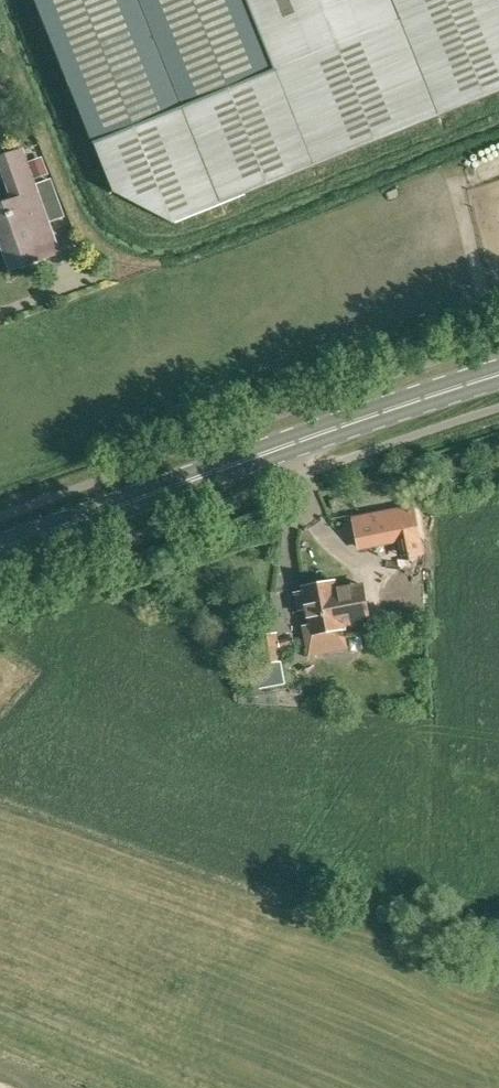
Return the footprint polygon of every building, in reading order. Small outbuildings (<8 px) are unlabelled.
[(96,144),(116,193),(173,224),(498,92),(498,0),(37,0),(96,144)] [(52,232),(49,223),(65,217),(52,178),(36,184),(23,149),(0,157),(0,160),(14,199),(18,212),(14,214),(13,212),(7,214),(8,216),(0,219),(0,236),(11,267),(45,254),(39,236),(52,232)] [(416,509),(357,520),(362,548),(421,537),(416,509)] [(299,611),(308,609),(311,625),(304,626),(309,655),(347,648),(342,626),(369,621),(363,585),(336,590),(334,581),(304,587),(304,592),(303,592),(296,593),(299,611)] [(293,637),(278,640),(276,631),(258,634),(263,663),(258,664),(261,686),(284,683),(279,648),(295,645),(293,637)]
